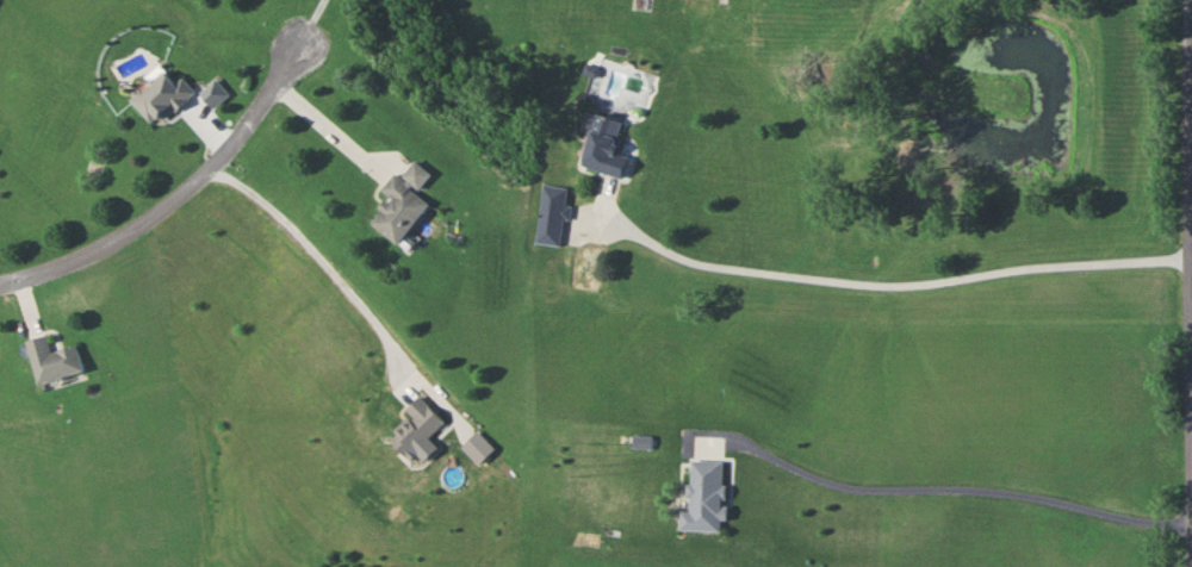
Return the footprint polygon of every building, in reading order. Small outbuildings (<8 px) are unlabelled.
[(181,75),(172,82),(164,70),(129,96),(150,125),(194,93),(181,75)] [(627,151),(617,149),(623,119),(593,112),(580,166),(621,175),(627,151)] [(428,203),(415,192),(430,173),(413,160),(400,176),(394,171),(379,189),(388,196),(368,221),(395,243),(428,203)] [(539,184),(532,241),(557,244),(564,187),(539,184)] [(82,370),(76,345),(50,351),(46,334),(26,339),(37,382),(82,370)] [(443,420),(417,394),(402,409),(409,416),(387,438),(406,457),(443,420)] [(461,445),(478,462),(492,448),(475,431),(461,445)] [(722,459),(687,459),(687,510),(679,510),(679,530),(722,530),(722,459)]
